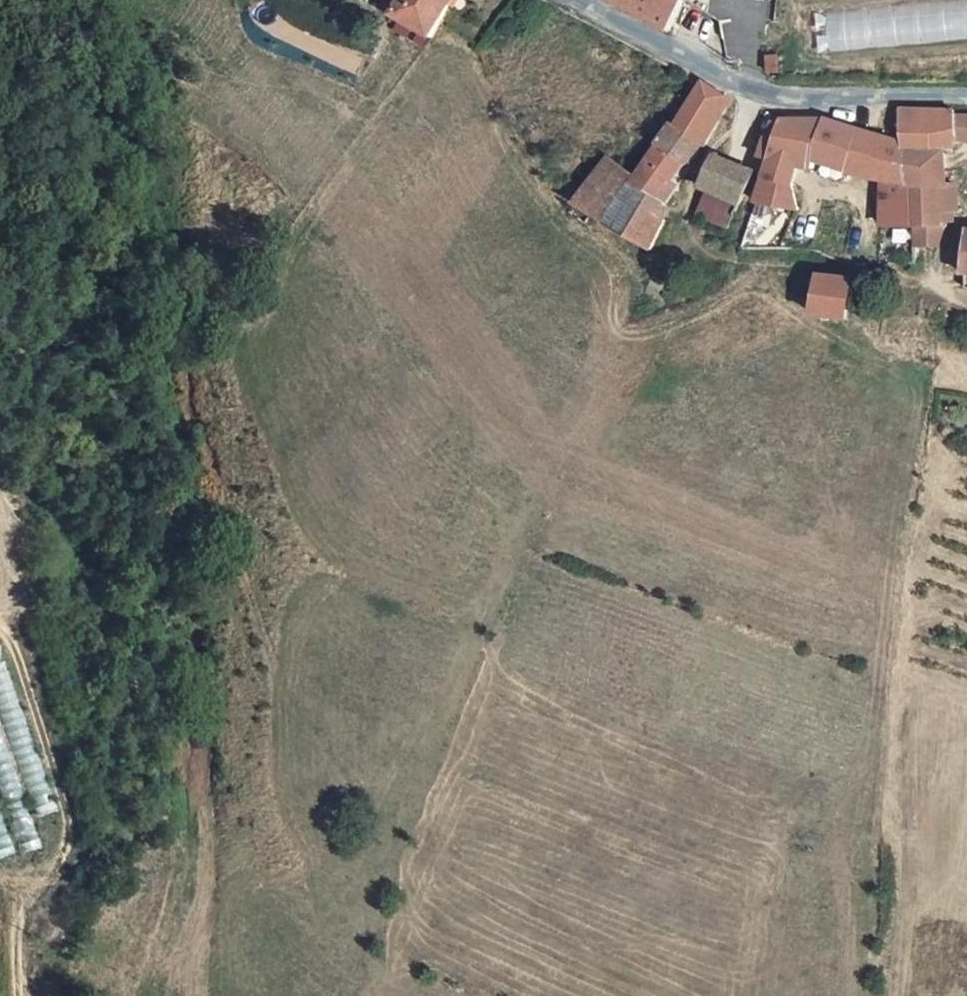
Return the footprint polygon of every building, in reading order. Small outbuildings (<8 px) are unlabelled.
[(455,0),(397,0),(396,2),(391,0),(385,0),(379,11),(432,40),(441,26),(443,24),(455,0)] [(668,27),(681,0),(616,0),(668,27)] [(829,52),(966,40),(966,0),(825,13),(829,52)] [(779,72),(779,52),(761,54),(765,72),(779,72)] [(726,93),(701,81),(689,102),(713,117),(726,93)] [(698,139),(707,143),(718,119),(713,117),(689,102),(677,122),(698,139)] [(905,138),(900,106),(874,115),(869,130),(905,138)] [(957,109),(900,106),(905,138),(912,178),(909,196),(912,218),(944,218),(945,206),(947,205),(941,203),(938,179),(946,178),(944,147),(934,146),(934,135),(946,135),(959,134),(959,113),(957,109)] [(966,137),(966,113),(959,113),(959,134),(966,137)] [(593,212),(655,248),(668,219),(662,215),(629,208),(618,200),(635,180),(667,206),(674,194),(667,189),(698,139),(677,122),(671,120),(633,176),(607,157),(577,199),(570,209),(586,221),(593,212)] [(768,161),(799,166),(811,166),(816,154),(865,176),(877,176),(881,223),(910,223),(912,218),(909,196),(912,178),(905,138),(869,130),(823,120),(780,120),(778,125),(772,122),(765,140),(772,145),(768,161)] [(934,146),(944,147),(946,135),(934,135),(934,146)] [(752,171),(713,155),(700,185),(741,202),(752,171)] [(768,161),(764,174),(763,177),(791,186),(799,166),(768,161)] [(791,186),(763,177),(758,199),(799,207),(791,186)] [(941,203),(947,205),(958,204),(957,181),(946,178),(938,179),(941,203)] [(662,215),(667,206),(635,180),(618,200),(629,208),(662,215)] [(852,318),(853,313),(855,279),(824,273),(818,314),(852,318)]
